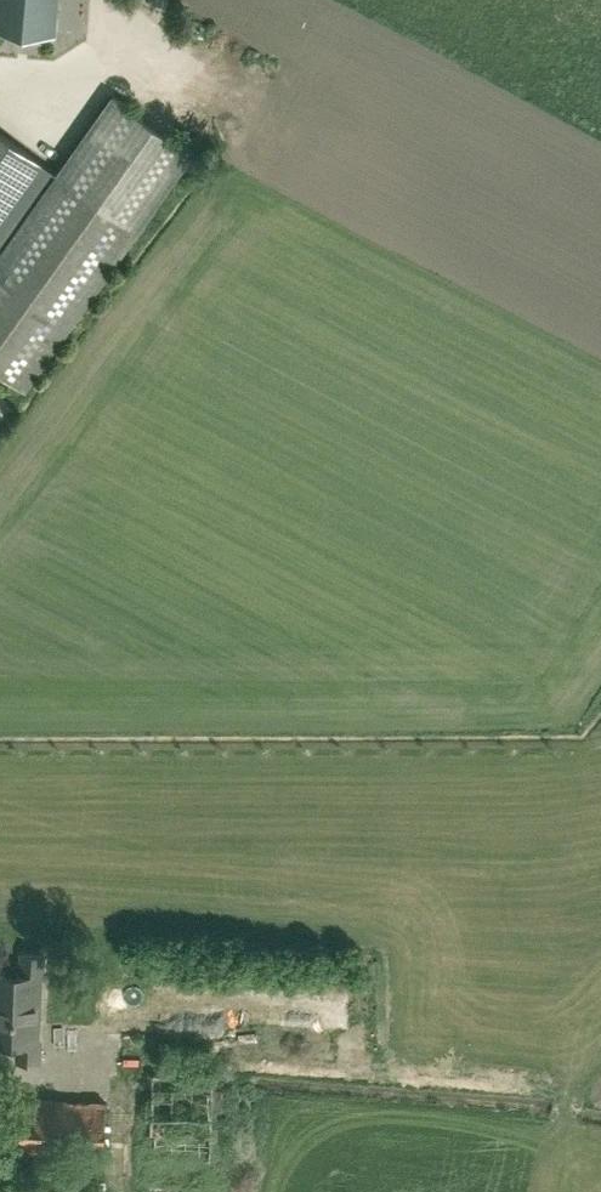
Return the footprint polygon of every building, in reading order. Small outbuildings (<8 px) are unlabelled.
[(54,31),(56,0),(0,0),(0,26),(54,31)] [(7,136),(0,131),(0,249),(4,251),(0,257),(0,368),(27,387),(196,150),(117,93),(59,173),(7,136)] [(39,1038),(42,974),(44,975),(45,954),(23,953),(22,972),(0,971),(0,1039),(20,1040),(19,1059),(42,1060),(43,1039),(39,1038)] [(15,1149),(105,1153),(107,1102),(17,1098),(15,1149)]
